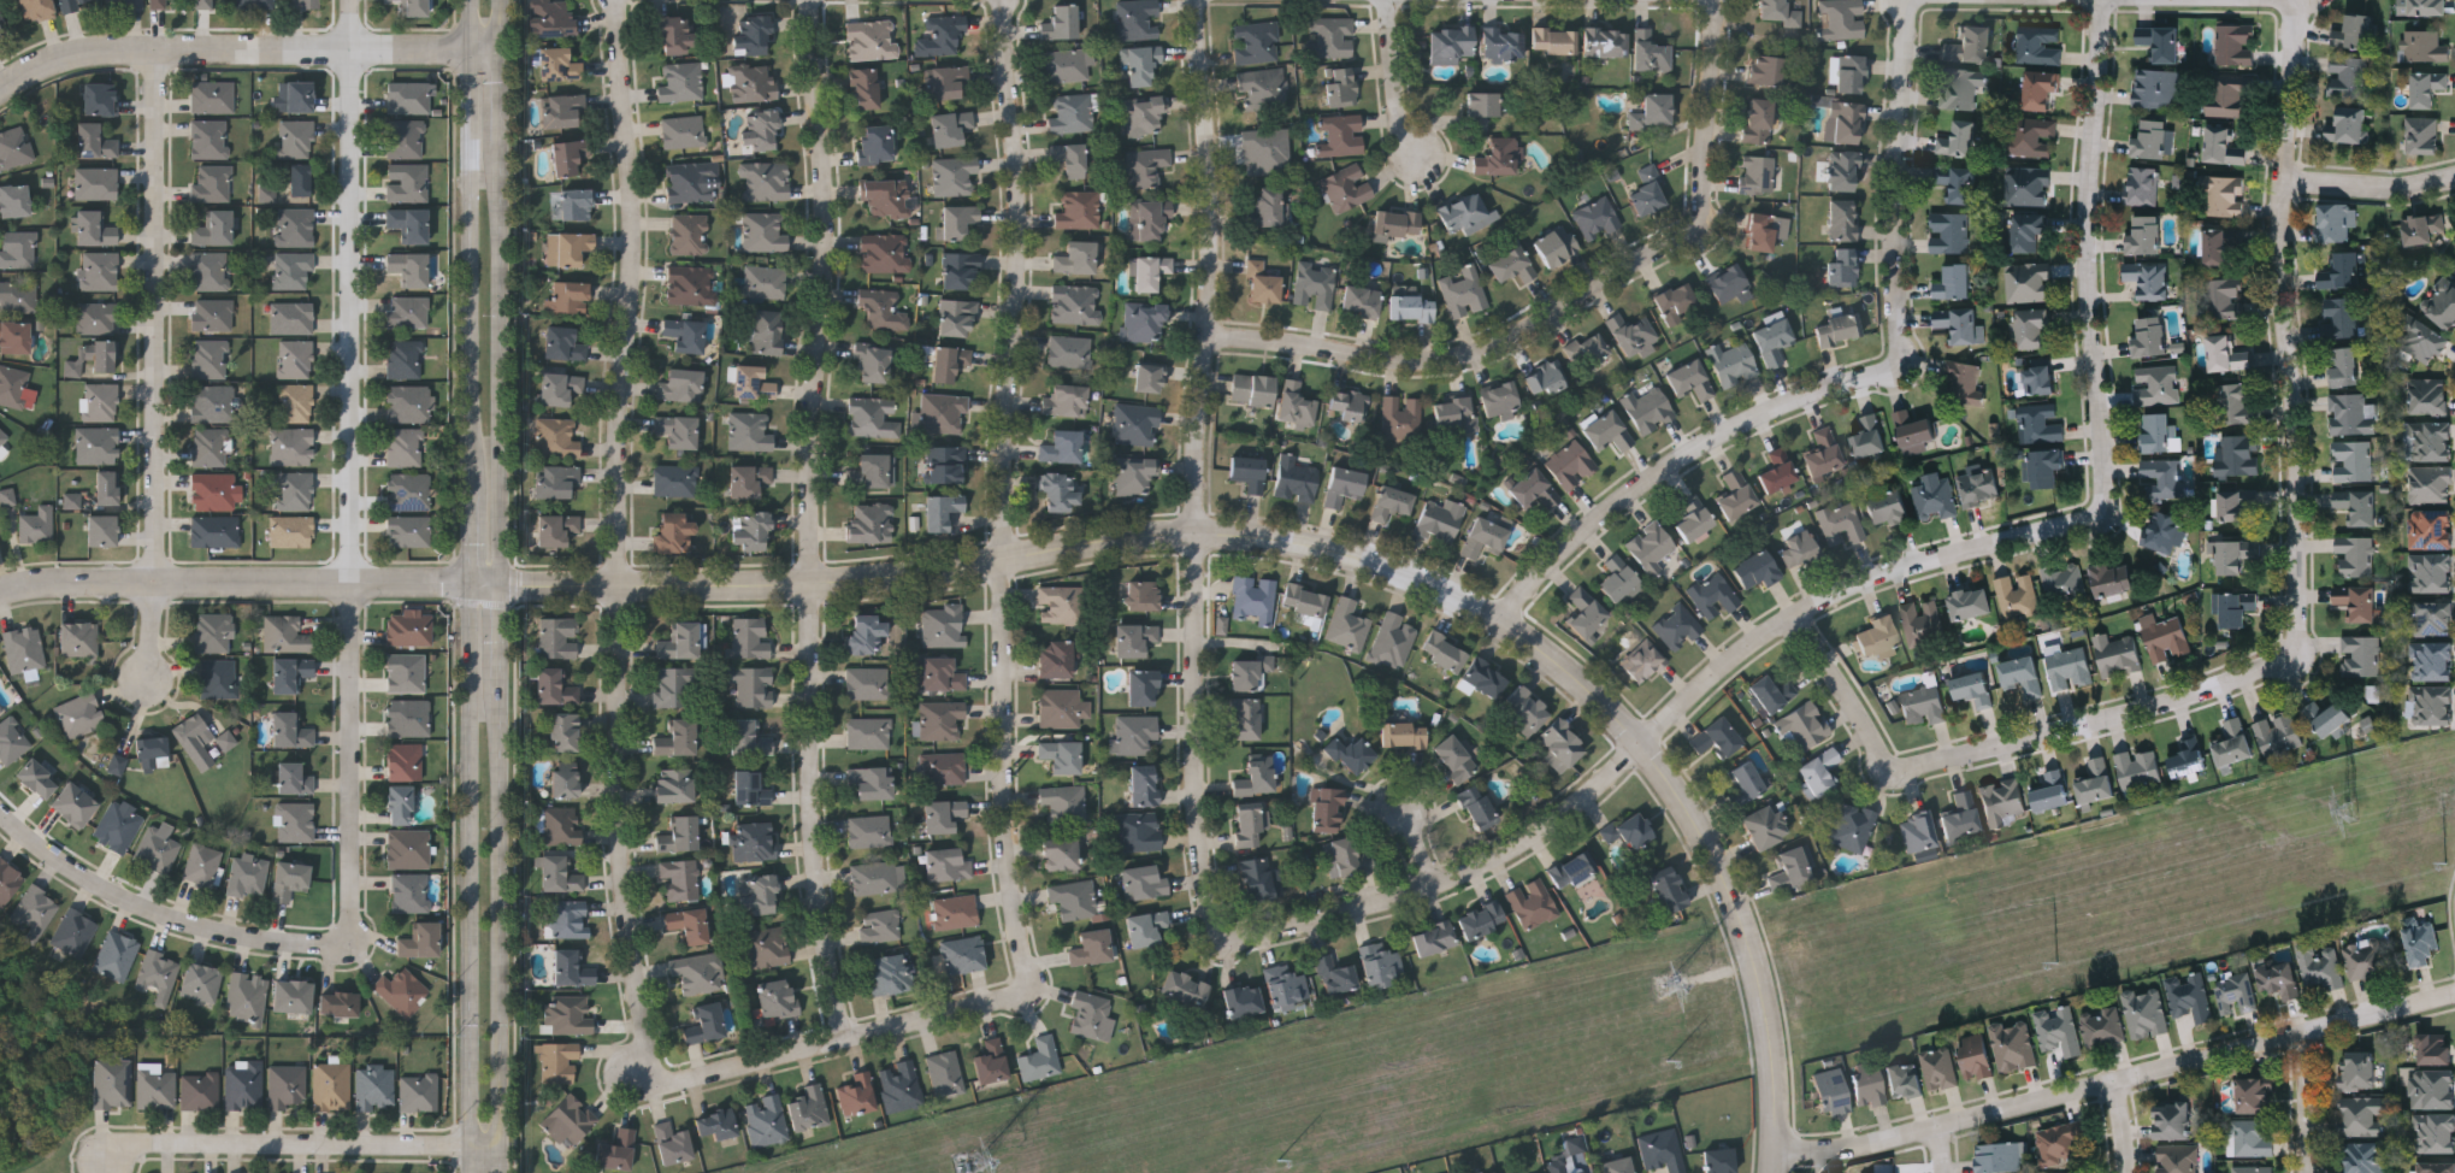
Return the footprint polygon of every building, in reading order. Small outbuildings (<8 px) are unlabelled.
[(23,22),(19,0),(50,0),(53,16),(23,22)] [(61,10),(60,0),(94,0),(95,4),(61,10)] [(107,11),(145,9),(145,0),(107,0),(107,11)] [(151,10),(168,10),(168,1),(187,1),(187,0),(151,0),(151,10)] [(214,10),(214,0),(196,0),(196,10),(214,10)] [(237,8),(237,0),(275,0),(275,8),(237,8)] [(290,5),(303,5),(303,10),(321,10),(321,0),(290,0),(290,5)] [(386,1),(386,0),(429,0),(429,17),(405,17),(405,1),(386,1)] [(530,0),(571,0),(571,11),(579,11),(579,36),(530,36),(530,0)] [(1116,0),(1159,0),(1161,40),(1116,40),(1116,0)] [(1763,22),(1763,0),(1787,0),(1787,10),(1802,10),(1802,23),(1763,22)] [(1820,40),(1819,0),(1865,0),(1865,39),(1820,40)] [(2398,13),(2398,0),(2447,0),(2447,13),(2398,13)] [(1043,39),(1043,28),(1052,28),(1052,5),(1078,5),(1078,39),(1043,39)] [(2373,14),(2368,48),(2332,43),(2335,29),(2345,30),(2349,11),(2373,14)] [(695,16),(695,53),(665,53),(665,36),(655,36),(655,16),(695,16)] [(738,54),(738,16),(772,16),(772,54),(738,54)] [(927,17),(967,17),(967,33),(958,33),(958,54),(917,55),(917,39),(927,39),(927,17)] [(1353,60),(1310,60),(1310,17),(1353,17),(1353,60)] [(896,20),(897,59),(849,60),(848,22),(896,20)] [(1234,24),(1277,20),(1281,61),(1237,64),(1234,24)] [(1961,43),(1963,23),(1987,24),(1985,61),(1943,60),(1944,42),(1961,43)] [(2179,61),(2155,61),(2155,45),(2138,45),(2138,24),(2179,25),(2179,61)] [(2255,64),(2218,64),(2218,24),(2255,24),(2255,64)] [(2062,25),(2062,61),(2019,61),(2019,25),(2062,25)] [(1432,61),(1432,26),(1475,26),(1475,61),(1432,61)] [(1524,26),(1524,59),(1485,59),(1485,26),(1524,26)] [(1534,53),(1534,26),(1578,26),(1578,53),(1534,53)] [(1588,55),(1588,26),(1628,26),(1628,55),(1588,55)] [(1635,69),(1635,26),(1654,26),(1654,43),(1672,43),(1672,69),(1635,69)] [(2404,59),(2404,29),(2439,29),(2439,43),(2450,43),(2450,59),(2404,59)] [(1164,64),(1153,64),(1155,86),(1128,87),(1127,47),(1163,46),(1164,64)] [(584,61),(584,79),(541,79),(541,47),(571,47),(571,61),(584,61)] [(1044,52),(1092,49),(1093,81),(1045,82),(1044,52)] [(1781,87),(1748,82),(1753,52),(1786,57),(1781,87)] [(1866,55),(1866,92),(1839,92),(1840,54),(1866,55)] [(2368,57),(2366,96),(2330,94),(2331,73),(2332,54),(2368,57)] [(703,100),(660,101),(659,86),(666,86),(665,63),(702,61),(703,100)] [(736,104),(731,67),(772,63),(777,98),(736,104)] [(927,66),(970,66),(970,84),(963,84),(963,99),(927,99),(927,66)] [(1356,66),(1358,105),(1330,107),(1328,69),(1356,66)] [(1987,84),(1977,84),(1976,107),(1941,106),(1942,67),(1988,69),(1987,84)] [(2179,69),(2178,107),(2135,106),(2136,67),(2179,69)] [(854,69),(880,69),(880,108),(854,108),(854,69)] [(2024,107),(2026,69),(2060,71),(2060,90),(2050,90),(2050,108),(2024,107)] [(1240,71),(1279,70),(1280,108),(1241,110),(1240,71)] [(2414,106),(2414,70),(2449,70),(2449,89),(2435,89),(2435,106),(2414,106)] [(2252,116),(2209,116),(2209,75),(2253,75),(2252,116)] [(191,112),(191,81),(234,81),(234,112),(191,112)] [(83,82),(117,82),(117,114),(83,114),(83,82)] [(313,82),(313,111),(287,111),(287,82),(313,82)] [(389,113),(389,82),(430,82),(430,113),(389,113)] [(1469,92),(1501,92),(1501,129),(1469,129),(1469,92)] [(1671,92),(1671,126),(1630,126),(1630,112),(1645,112),(1645,92),(1671,92)] [(1051,132),(1050,117),(1055,116),(1054,95),(1093,93),(1096,130),(1051,132)] [(586,94),(586,113),(579,113),(579,126),(543,126),(543,94),(586,94)] [(1745,142),(1748,96),(1775,99),(1771,143),(1745,142)] [(1126,136),(1126,99),(1162,99),(1162,136),(1126,136)] [(1861,143),(1830,142),(1831,100),(1863,101),(1861,143)] [(2370,107),(2367,142),(2326,138),(2327,128),(2338,129),(2341,105),(2370,107)] [(779,111),(779,149),(743,149),(743,111),(779,111)] [(975,128),(963,129),(964,145),(936,146),(933,113),(975,111),(975,128)] [(704,114),(707,147),(665,149),(662,118),(704,114)] [(1364,154),(1322,155),(1320,116),(1363,114),(1364,154)] [(2059,118),(2058,136),(2044,135),(2043,155),(2012,154),(2013,117),(2059,118)] [(2167,118),(2166,157),(2132,155),(2132,135),(2142,135),(2142,117),(2167,118)] [(2439,153),(2407,153),(2407,117),(2439,117),(2439,153)] [(1938,134),(1954,134),(1955,118),(1977,118),(1976,154),(1937,153),(1938,134)] [(228,119),(228,159),(191,159),(191,119),(228,119)] [(279,119),(313,119),(313,157),(279,157),(279,119)] [(388,159),(388,119),(425,119),(425,159),(388,159)] [(102,122),(102,137),(118,137),(118,157),(78,157),(78,122),(102,122)] [(35,160),(0,171),(0,132),(24,124),(35,160)] [(893,164),(861,164),(861,124),(893,124),(893,164)] [(2206,161),(2208,124),(2235,125),(2233,145),(2249,146),(2248,164),(2206,161)] [(1245,129),(1290,128),(1291,164),(1246,165),(1245,129)] [(579,158),(580,173),(556,176),(553,142),(591,138),(592,155),(579,158)] [(1518,173),(1475,173),(1475,155),(1491,155),(1491,138),(1518,138),(1518,173)] [(1067,178),(1067,164),(1051,164),(1051,143),(1086,143),(1086,178),(1067,178)] [(1128,149),(1172,148),(1172,165),(1159,166),(1161,187),(1129,188),(1128,149)] [(1829,190),(1829,151),(1858,151),(1857,190),(1829,190)] [(1774,194),(1741,193),(1742,155),(1775,157),(1774,194)] [(979,173),(974,173),(974,195),(936,195),(936,158),(979,157),(979,173)] [(791,161),(791,200),(742,200),(742,161),(791,161)] [(1320,178),(1359,163),(1375,199),(1334,214),(1320,178)] [(311,164),(311,195),(289,195),(289,164),(311,164)] [(388,201),(388,164),(429,164),(429,201),(388,201)] [(669,164),(719,164),(719,201),(669,201),(669,164)] [(1645,185),(1639,170),(1653,164),(1670,204),(1640,216),(1630,191),(1645,185)] [(231,201),(194,201),(194,165),(231,165),(231,201)] [(1952,183),(1937,183),(1937,165),(1977,165),(1977,202),(1952,202),(1952,183)] [(2050,166),(2050,204),(2007,204),(2007,166),(2050,166)] [(2159,204),(2130,204),(2130,166),(2159,166),(2159,204)] [(76,199),(76,167),(118,167),(118,199),(76,199)] [(2243,216),(2209,214),(2209,190),(2200,189),(2201,175),(2244,176),(2243,216)] [(911,217),(872,219),(871,202),(861,202),(861,179),(909,178),(911,217)] [(277,203),(277,181),(260,181),(260,204),(277,203)] [(29,216),(0,216),(0,184),(29,184),(29,216)] [(1290,201),(1290,226),(1255,226),(1255,185),(1281,185),(1281,201),(1290,201)] [(563,189),(594,189),(594,220),(563,220),(563,189)] [(1466,234),(1464,228),(1450,234),(1439,207),(1477,190),(1487,213),(1495,210),(1500,220),(1466,234)] [(1099,228),(1056,228),(1056,211),(1063,211),(1063,191),(1099,191),(1099,228)] [(1622,228),(1587,241),(1575,210),(1610,196),(1622,228)] [(1132,200),(1162,200),(1162,201),(1173,201),(1173,218),(1162,218),(1162,241),(1132,241),(1132,200)] [(1831,240),(1831,201),(1855,201),(1855,240),(1831,240)] [(2318,241),(2318,202),(2350,202),(2350,241),(2318,241)] [(968,240),(942,240),(942,205),(981,205),(981,223),(968,223),(968,240)] [(314,208),(314,247),(277,247),(277,208),(314,208)] [(402,243),(402,228),(386,228),(386,208),(427,208),(427,243),(402,243)] [(77,246),(77,210),(102,210),(102,230),(118,230),(118,246),(77,246)] [(231,210),(231,244),(191,244),(191,225),(207,225),(207,210),(231,210)] [(1422,211),(1422,236),(1376,236),(1376,211),(1422,211)] [(1969,252),(1931,252),(1931,211),(1969,211),(1969,252)] [(745,250),(745,213),(789,213),(789,250),(745,250)] [(1789,238),(1774,238),(1774,250),(1749,250),(1751,213),(1790,214),(1789,238)] [(2049,234),(2041,234),(2041,252),(2013,252),(2013,213),(2049,213),(2049,234)] [(2444,231),(2433,231),(2435,243),(2407,244),(2404,214),(2443,213),(2444,231)] [(673,255),(673,214),(709,214),(709,255),(673,255)] [(2128,234),(2135,234),(2135,214),(2162,214),(2162,253),(2128,253),(2128,234)] [(1580,253),(1551,269),(1535,241),(1565,224),(1580,253)] [(2206,228),(2242,228),(2242,246),(2227,246),(2227,264),(2206,264),(2206,228)] [(36,269),(0,269),(0,231),(36,231),(36,269)] [(597,234),(597,250),(582,250),(582,267),(549,267),(549,234),(597,234)] [(911,272),(862,272),(862,234),(911,234),(911,272)] [(1054,273),(1054,255),(1068,255),(1068,241),(1097,241),(1097,273),(1054,273)] [(1488,261),(1522,244),(1538,277),(1524,283),(1519,272),(1499,282),(1488,261)] [(1858,248),(1859,285),(1833,287),(1831,248),(1858,248)] [(2333,250),(2361,250),(2361,285),(2320,287),(2319,273),(2335,272),(2333,250)] [(191,290),(191,252),(229,252),(229,290),(191,290)] [(83,290),(83,253),(118,253),(118,290),(83,290)] [(312,253),(312,289),(273,289),(273,253),(312,253)] [(427,253),(427,288),(403,288),(403,272),(386,272),(386,253),(427,253)] [(980,253),(980,289),(944,289),(944,253),(980,253)] [(1158,293),(1133,293),(1133,255),(1174,255),(1174,273),(1158,273),(1158,293)] [(1281,302),(1251,302),(1251,260),(1267,260),(1267,273),(1281,273),(1281,302)] [(2049,261),(2052,300),(2007,301),(2006,264),(2049,261)] [(2170,261),(2170,299),(2141,299),(2141,281),(2125,281),(2125,261),(2170,261)] [(1336,265),(1333,311),(1316,310),(1316,306),(1296,305),(1299,263),(1336,265)] [(1742,302),(1737,295),(1722,305),(1707,279),(1736,263),(1755,295),(1742,302)] [(1971,263),(1971,297),(1935,297),(1935,278),(1947,278),(1947,263),(1971,263)] [(1439,278),(1476,266),(1489,307),(1452,319),(1439,278)] [(668,305),(668,267),(716,267),(716,305),(668,305)] [(745,297),(745,267),(787,267),(787,297),(745,297)] [(2443,276),(2454,285),(2454,328),(2453,331),(2420,307),(2443,276)] [(2244,278),(2244,318),(2207,318),(2207,278),(2244,278)] [(1654,295),(1687,279),(1699,303),(1666,319),(1654,295)] [(39,313),(0,313),(0,281),(39,281),(39,313)] [(547,313),(547,300),(556,300),(556,281),(590,281),(590,313),(547,313)] [(1382,290),(1377,318),(1341,311),(1347,283),(1382,290)] [(1102,324),(1054,324),(1052,287),(1102,285),(1102,324)] [(869,308),(860,307),(860,289),(899,290),(898,313),(910,313),(910,330),(868,329),(869,308)] [(1434,293),(1434,320),(1391,320),(1391,293),(1434,293)] [(429,297),(429,328),(386,328),(386,297),(429,297)] [(2360,337),(2327,337),(2327,297),(2360,297),(2360,337)] [(234,331),(191,331),(191,300),(234,300),(234,331)] [(976,300),(976,336),(940,336),(940,300),(976,300)] [(78,335),(78,302),(117,302),(117,335),(78,335)] [(313,334),(272,334),(272,302),(313,302),(313,334)] [(1169,303),(1168,343),(1125,342),(1126,302),(1169,303)] [(1935,308),(1977,307),(1977,324),(1985,324),(1985,342),(1953,343),(1953,328),(1935,329),(1935,308)] [(2017,348),(2017,320),(2019,320),(2019,308),(2050,308),(2050,348),(2017,348)] [(781,310),(781,354),(753,354),(753,310),(781,310)] [(1628,356),(1606,320),(1623,311),(1629,323),(1646,313),(1659,338),(1628,356)] [(1816,323),(1858,313),(1863,335),(1820,346),(1816,323)] [(2137,355),(2134,317),(2165,314),(2168,353),(2137,355)] [(1796,340),(1780,348),(1786,362),(1770,370),(1753,331),(1786,316),(1796,340)] [(2435,365),(2400,346),(2415,317),(2450,336),(2435,365)] [(707,320),(706,353),(674,352),(675,337),(663,337),(665,319),(707,320)] [(30,354),(0,354),(0,320),(30,320),(30,354)] [(589,360),(545,359),(547,326),(577,328),(577,343),(589,343),(589,360)] [(1565,350),(1594,328),(1612,352),(1583,373),(1565,350)] [(2253,369),(2209,370),(2208,334),(2232,332),(2233,347),(2253,347),(2253,369)] [(1760,376),(1723,389),(1709,349),(1745,335),(1760,376)] [(1092,337),(1092,367),(1050,367),(1050,337),(1092,337)] [(94,360),(82,360),(82,340),(117,340),(117,372),(94,372),(94,360)] [(228,340),(228,379),(193,379),(193,340),(228,340)] [(313,340),(313,378),(279,378),(279,340),(313,340)] [(423,340),(423,379),(389,379),(389,340),(423,340)] [(891,347),(889,383),(855,381),(857,344),(891,347)] [(972,366),(956,365),(955,383),(934,382),(937,346),(973,348),(972,366)] [(2330,366),(2336,366),(2333,348),(2357,346),(2361,383),(2331,387),(2330,366)] [(1568,379),(1540,400),(1524,377),(1552,358),(1568,379)] [(1700,358),(1716,396),(1700,402),(1694,389),(1677,396),(1666,372),(1700,358)] [(1978,403),(1944,400),(1948,360),(1982,362),(1978,403)] [(1137,391),(1138,362),(1163,364),(1162,393),(1137,391)] [(2055,393),(2025,394),(2025,364),(2054,362),(2055,393)] [(23,408),(0,404),(0,365),(31,371),(23,408)] [(778,381),(778,397),(736,397),(736,365),(765,365),(765,381),(778,381)] [(2140,365),(2178,365),(2178,403),(2140,403),(2140,365)] [(702,402),(659,399),(660,382),(667,383),(668,369),(704,371),(702,402)] [(585,373),(585,393),(571,393),(571,406),(542,406),(543,372),(585,373)] [(1232,403),(1234,373),(1276,376),(1274,407),(1232,403)] [(2449,377),(2449,412),(2410,412),(2410,377),(2449,377)] [(1320,399),(1315,428),(1280,423),(1286,378),(1306,381),(1304,396),(1320,399)] [(1480,391),(1512,379),(1523,409),(1491,422),(1480,391)] [(118,383),(118,420),(84,420),(84,383),(118,383)] [(2253,383),(2253,405),(2258,405),(2258,423),(2223,423),(2223,383),(2253,383)] [(312,423),(277,422),(278,384),(313,384),(312,423)] [(1088,385),(1087,417),(1043,414),(1043,396),(1054,396),(1054,384),(1088,385)] [(1624,401),(1659,384),(1676,418),(1641,435),(1624,401)] [(191,423),(191,385),(235,385),(235,423),(191,423)] [(386,385),(432,385),(432,423),(386,423),(386,385)] [(1330,409),(1333,390),(1369,393),(1367,422),(1341,419),(1342,411),(1330,409)] [(2377,402),(2378,432),(2332,434),(2331,393),(2366,393),(2367,403),(2377,402)] [(967,395),(966,435),(922,434),(922,394),(967,395)] [(850,436),(850,396),(897,397),(897,419),(902,419),(901,437),(850,436)] [(1422,438),(1383,438),(1383,396),(1404,396),(1404,397),(1422,397),(1422,438)] [(1475,431),(1436,431),(1436,397),(1475,397),(1475,431)] [(2066,440),(2022,442),(2019,405),(2058,402),(2059,420),(2065,419),(2066,440)] [(1159,406),(1157,446),(1114,443),(1116,403),(1159,406)] [(1636,441),(1623,452),(1615,441),(1600,450),(1583,428),(1611,406),(1636,441)] [(1907,450),(1894,413),(1910,407),(1914,420),(1929,415),(1937,440),(1907,450)] [(1852,435),(1865,431),(1860,415),(1877,411),(1889,448),(1859,456),(1852,435)] [(730,412),(771,412),(771,432),(775,432),(775,449),(730,449),(730,412)] [(2179,450),(2143,450),(2143,412),(2179,412),(2179,450)] [(698,417),(698,448),(669,448),(669,434),(656,434),(656,417),(698,417)] [(582,441),(582,456),(537,456),(537,418),(576,419),(576,441),(582,441)] [(2453,460),(2414,460),(2414,420),(2453,420),(2453,460)] [(10,437),(0,447),(0,428),(10,437)] [(118,428),(118,462),(77,462),(77,428),(118,428)] [(389,428),(423,428),(423,466),(389,466),(389,428)] [(1812,476),(1805,454),(1819,449),(1814,432),(1831,428),(1845,465),(1812,476)] [(229,429),(229,466),(193,466),(193,429),(229,429)] [(271,429),(313,429),(313,465),(271,465),(271,429)] [(1040,444),(1054,444),(1054,430),(1082,430),(1082,462),(1040,462),(1040,444)] [(2260,473),(2217,474),(2215,435),(2259,435),(2260,473)] [(1600,467),(1569,491),(1545,462),(1576,437),(1600,467)] [(2373,479),(2336,479),(2336,461),(2335,461),(2335,440),(2372,440),(2373,479)] [(1769,494),(1759,474),(1776,466),(1769,452),(1783,444),(1800,477),(1769,494)] [(930,446),(964,446),(964,482),(930,482),(930,446)] [(2024,459),(2028,459),(2028,449),(2066,448),(2066,467),(2058,467),(2058,484),(2025,485),(2024,459)] [(1318,466),(1316,501),(1277,499),(1281,453),(1298,454),(1297,465),(1318,466)] [(860,487),(860,454),(890,454),(890,487),(860,487)] [(1264,494),(1249,494),(1249,479),(1232,479),(1232,456),(1265,456),(1264,494)] [(1159,458),(1159,478),(1146,478),(1146,495),(1115,495),(1115,458),(1159,458)] [(2183,458),(2183,497),(2143,497),(2143,458),(2183,458)] [(582,466),(580,484),(571,484),(571,497),(537,497),(537,465),(582,466)] [(655,465),(698,465),(698,495),(655,495),(655,465)] [(732,497),(732,465),(774,465),(774,483),(761,483),(761,497),(732,497)] [(2451,465),(2451,502),(2410,502),(2410,465),(2451,465)] [(1341,509),(1326,506),(1334,466),(1368,472),(1362,499),(1345,495),(1341,509)] [(1562,496),(1547,509),(1540,500),(1527,509),(1509,489),(1536,466),(1562,496)] [(1723,476),(1739,467),(1759,502),(1730,520),(1717,499),(1731,490),(1723,476)] [(2000,497),(1964,505),(1959,474),(1995,467),(2000,497)] [(119,505),(96,505),(96,470),(119,470),(119,505)] [(279,509),(279,472),(313,472),(313,509),(279,509)] [(1044,472),(1081,472),(1081,509),(1044,509),(1044,472)] [(388,509),(388,473),(430,473),(430,509),(388,509)] [(191,509),(191,474),(235,474),(235,484),(242,484),(242,509),(191,509)] [(1958,513),(1942,517),(1940,509),(1919,514),(1913,485),(1951,477),(1958,513)] [(1409,515),(1394,511),(1391,524),(1371,518),(1382,483),(1416,494),(1409,515)] [(1866,500),(1901,488),(1912,520),(1894,526),(1890,518),(1875,523),(1866,500)] [(17,506),(15,489),(0,491),(0,492),(2,508),(17,506)] [(2244,519),(2219,519),(2219,489),(2261,489),(2261,505),(2244,505),(2244,519)] [(2377,524),(2353,524),(2353,507),(2335,507),(2335,489),(2377,489),(2377,524)] [(65,510),(82,510),(82,494),(65,494),(65,510)] [(1416,532),(1429,494),(1465,507),(1452,546),(1416,532)] [(927,532),(927,495),(967,495),(967,512),(950,512),(950,532),(927,532)] [(1690,513),(1684,502),(1699,495),(1716,525),(1687,541),(1676,521),(1690,513)] [(1818,512),(1853,499),(1867,540),(1849,546),(1848,540),(1830,547),(1818,512)] [(850,542),(850,502),(893,502),(893,542),(850,542)] [(53,542),(19,542),(19,514),(39,514),(39,505),(53,505),(53,542)] [(2190,520),(2177,556),(2142,543),(2155,507),(2190,520)] [(2454,547),(2410,547),(2410,508),(2454,508),(2454,547)] [(732,549),(732,511),(771,511),(771,549),(732,549)] [(88,514),(116,514),(116,544),(88,544),(88,514)] [(580,514),(580,532),(567,532),(567,546),(539,546),(539,514),(580,514)] [(687,535),(687,552),(656,552),(656,514),(696,514),(696,535),(687,535)] [(1500,553),(1483,546),(1477,560),(1462,554),(1477,514),(1510,529),(1500,553)] [(190,547),(190,517),(241,517),(241,547),(190,547)] [(271,547),(271,517),(313,517),(313,547),(271,547)] [(430,517),(430,547),(388,547),(388,517),(430,517)] [(1658,561),(1663,570),(1651,577),(1627,541),(1658,519),(1677,547),(1658,561)] [(1820,552),(1790,567),(1778,546),(1810,530),(1820,552)] [(2337,552),(2337,535),(2374,535),(2374,574),(2342,574),(2342,552),(2337,552)] [(2219,540),(2261,540),(2261,555),(2246,555),(2246,573),(2219,573),(2219,540)] [(1768,588),(1761,579),(1747,589),(1733,567),(1764,547),(1783,577),(1768,588)] [(2454,552),(2454,591),(2409,591),(2409,552),(2454,552)] [(1619,602),(1599,584),(1612,570),(1605,564),(1615,553),(1641,577),(1619,602)] [(2079,559),(2087,596),(2049,603),(2042,566),(2079,559)] [(2091,565),(2109,560),(2111,567),(2130,562),(2136,588),(2099,596),(2091,565)] [(1710,621),(1688,590),(1718,568),(1743,603),(1727,614),(1724,611),(1710,621)] [(2031,571),(2041,613),(2005,620),(1996,578),(2031,571)] [(1277,578),(1274,623),(1232,620),(1235,576),(1277,578)] [(1161,609),(1128,609),(1128,579),(1161,579),(1161,609)] [(1323,618),(1282,609),(1287,582),(1328,590),(1323,618)] [(1586,638),(1569,621),(1581,609),(1568,596),(1581,584),(1611,614),(1586,638)] [(1993,612),(1955,620),(1949,593),(1987,584),(1993,612)] [(2377,621),(2351,621),(2351,603),(2336,603),(2336,584),(2377,584),(2377,621)] [(1039,624),(1039,586),(1086,586),(1086,624),(1039,624)] [(2247,626),(2221,626),(2221,591),(2259,591),(2259,608),(2247,608),(2247,626)] [(1359,600),(1355,613),(1373,619),(1363,652),(1326,639),(1341,594),(1359,600)] [(1944,633),(1908,641),(1901,605),(1917,601),(1918,603),(1937,599),(1944,633)] [(2454,599),(2454,633),(2416,633),(2416,599),(2454,599)] [(1652,627),(1681,601),(1705,626),(1676,653),(1652,627)] [(923,647),(923,605),(964,605),(964,647),(923,647)] [(234,613),(234,652),(196,652),(196,612),(234,613)] [(386,644),(386,612),(432,612),(432,644),(386,644)] [(1421,624),(1403,670),(1370,658),(1387,612),(1421,624)] [(1870,618),(1892,613),(1899,652),(1864,659),(1858,631),(1872,627),(1870,618)] [(264,652),(264,614),(300,614),(300,633),(314,633),(314,652),(264,652)] [(2155,664),(2143,626),(2180,614),(2193,652),(2173,658),(2155,664)] [(578,659),(541,659),(541,617),(577,617),(577,639),(578,639),(578,659)] [(768,617),(768,658),(734,658),(734,617),(768,617)] [(887,636),(878,636),(878,654),(850,654),(850,617),(887,617),(887,636)] [(60,621),(99,621),(99,656),(60,656),(60,621)] [(700,658),(657,658),(657,642),(674,642),(674,621),(700,621),(700,658)] [(1159,642),(1145,642),(1145,656),(1116,656),(1116,624),(1159,624),(1159,642)] [(39,625),(47,666),(11,673),(4,631),(39,625)] [(1420,652),(1434,629),(1470,652),(1456,674),(1420,652)] [(2136,635),(2143,670),(2103,677),(2095,635),(2109,632),(2111,639),(2136,635)] [(2382,674),(2344,674),(2344,633),(2382,633),(2382,674)] [(1668,660),(1642,685),(1621,662),(1646,637),(1668,660)] [(2454,679),(2413,679),(2413,641),(2454,641),(2454,679)] [(1040,678),(1040,642),(1073,642),(1073,678),(1040,678)] [(2054,690),(2047,646),(2061,643),(2062,649),(2085,646),(2093,683),(2054,690)] [(385,654),(425,654),(425,691),(385,691),(385,654)] [(2006,686),(2001,661),(2035,654),(2044,694),(2028,697),(2024,683),(2006,686)] [(1510,679),(1494,701),(1463,677),(1479,655),(1510,679)] [(955,656),(955,671),(967,671),(967,689),(920,689),(920,656),(955,656)] [(273,694),(273,658),(315,658),(315,677),(297,677),(297,694),(273,694)] [(1233,690),(1233,658),(1275,658),(1275,671),(1264,671),(1264,690),(1233,690)] [(237,659),(237,699),(201,699),(201,659),(237,659)] [(580,703),(537,703),(537,667),(563,667),(563,684),(580,684),(580,703)] [(696,667),(696,706),(655,706),(655,667),(696,667)] [(773,707),(738,707),(738,684),(730,684),(730,667),(773,667),(773,707)] [(890,667),(890,699),(848,699),(848,667),(890,667)] [(1975,696),(1958,701),(1952,678),(1984,668),(1995,705),(1978,709),(1975,696)] [(1129,706),(1129,671),(1158,671),(1158,706),(1129,706)] [(1770,715),(1748,686),(1766,673),(1778,689),(1789,680),(1799,694),(1770,715)] [(1948,717),(1908,727),(1900,692),(1940,683),(1948,717)] [(2454,684),(2454,724),(2412,724),(2412,684),(2454,684)] [(1552,712),(1529,737),(1499,711),(1522,685),(1552,712)] [(1081,727),(1040,727),(1041,688),(1081,689),(1081,701),(1091,701),(1091,717),(1081,717),(1081,727)] [(54,708),(92,690),(107,723),(69,739),(54,708)] [(1261,697),(1261,738),(1234,739),(1233,697),(1261,697)] [(2342,700),(2357,721),(2330,741),(2306,708),(2319,699),(2327,711),(2342,700)] [(430,736),(388,736),(388,700),(430,700),(430,736)] [(921,739),(921,701),(967,701),(967,719),(961,719),(961,739),(921,739)] [(1776,720),(1814,701),(1833,735),(1795,755),(1776,720)] [(2255,723),(2292,709),(2304,744),(2267,758),(2255,723)] [(273,711),(297,711),(297,726),(314,726),(314,745),(273,745),(273,711)] [(173,726),(199,712),(214,738),(205,743),(216,762),(200,772),(173,726)] [(580,713),(580,751),(553,751),(553,713),(580,713)] [(1116,754),(1116,715),(1158,715),(1158,739),(1152,739),(1152,754),(1116,754)] [(1745,743),(1725,758),(1716,743),(1700,755),(1689,741),(1723,715),(1745,743)] [(2224,720),(2243,715),(2254,756),(2220,766),(2214,743),(2229,739),(2224,720)] [(5,766),(0,758),(0,724),(13,717),(33,748),(5,766)] [(848,748),(848,718),(892,718),(892,748),(848,748)] [(1587,750),(1559,773),(1540,750),(1542,748),(1535,739),(1560,718),(1587,750)] [(696,755),(655,755),(655,741),(672,741),(672,719),(696,719),(696,755)] [(774,755),(733,755),(733,719),(760,719),(760,737),(774,737),(774,755)] [(1383,723),(1426,723),(1426,748),(1383,748),(1383,723)] [(228,748),(219,738),(228,731),(235,741),(228,748)] [(1460,784),(1433,749),(1452,733),(1480,768),(1460,784)] [(2174,777),(2170,754),(2184,750),(2182,741),(2200,736),(2208,768),(2174,777)] [(138,766),(138,737),(167,737),(169,766),(138,766)] [(1359,737),(1376,754),(1355,777),(1324,747),(1334,737),(1346,749),(1359,737)] [(1081,741),(1081,773),(1052,773),(1052,759),(1039,759),(1039,741),(1081,741)] [(423,743),(423,779),(386,779),(386,743),(423,743)] [(1818,797),(1799,768),(1833,745),(1842,760),(1828,770),(1837,785),(1818,797)] [(2118,754),(2155,747),(2162,780),(2124,788),(2118,754)] [(923,753),(966,753),(966,783),(923,783),(923,753)] [(1275,792),(1234,794),(1234,778),(1250,777),(1249,754),(1275,753),(1275,792)] [(130,759),(114,754),(109,773),(124,777),(130,759)] [(2115,796),(2082,802),(2077,779),(2093,777),(2089,759),(2107,755),(2115,796)] [(59,784),(41,801),(16,773),(33,756),(59,784)] [(1737,808),(1728,791),(1737,786),(1729,772),(1751,759),(1769,789),(1737,808)] [(300,761),(300,776),(314,776),(314,794),(278,794),(278,761),(300,761)] [(1158,764),(1158,806),(1132,806),(1132,764),(1158,764)] [(892,798),(860,800),(858,786),(849,786),(849,767),(892,767),(892,798)] [(2032,790),(2049,785),(2046,771),(2061,767),(2071,802),(2037,811),(2032,790)] [(579,797),(553,797),(553,768),(579,768),(579,797)] [(695,802),(656,802),(656,768),(695,768),(695,802)] [(761,788),(774,788),(774,804),(736,804),(736,771),(761,771),(761,788)] [(2019,777),(2026,812),(2003,817),(2006,825),(1989,827),(1981,784),(2019,777)] [(100,803),(79,829),(49,806),(70,780),(100,803)] [(1457,794),(1479,783),(1499,820),(1477,832),(1457,794)] [(412,785),(412,824),(389,824),(389,785),(412,785)] [(1043,786),(1085,785),(1087,824),(1044,825),(1043,786)] [(1344,788),(1342,832),(1314,831),(1314,788),(1344,788)] [(1955,792),(1972,788),(1982,830),(1947,837),(1942,814),(1959,811),(1955,792)] [(1829,839),(1845,800),(1879,813),(1863,853),(1829,839)] [(144,820),(122,855),(92,836),(113,801),(144,820)] [(956,817),(956,833),(927,833),(927,801),(968,801),(968,817),(956,817)] [(314,802),(314,841),(277,841),(277,802),(314,802)] [(1743,815),(1776,803),(1789,837),(1755,849),(1743,815)] [(1271,830),(1261,830),(1261,845),(1239,847),(1238,807),(1270,806),(1271,830)] [(580,844),(539,844),(539,807),(580,807),(580,844)] [(1611,845),(1601,832),(1636,808),(1656,836),(1634,850),(1624,836),(1611,845)] [(1162,811),(1163,850),(1114,851),(1113,813),(1162,811)] [(1900,818),(1930,811),(1937,845),(1907,853),(1900,818)] [(700,850),(659,850),(659,836),(673,836),(673,815),(700,815),(700,850)] [(850,817),(892,815),(893,847),(850,847),(850,817)] [(132,859),(151,823),(170,832),(169,836),(182,842),(166,874),(132,859)] [(737,824),(775,824),(775,860),(737,860),(737,824)] [(429,868),(386,868),(386,829),(429,829),(429,868)] [(1332,878),(1324,842),(1355,836),(1357,853),(1373,850),(1376,870),(1332,878)] [(1080,871),(1045,871),(1045,837),(1079,837),(1080,871)] [(183,880),(194,842),(223,850),(212,889),(183,880)] [(1774,892),(1768,876),(1783,870),(1777,851),(1802,843),(1814,879),(1774,892)] [(962,860),(973,859),(974,878),(930,880),(927,849),(961,847),(962,860)] [(1550,872),(1584,849),(1598,868),(1563,891),(1550,872)] [(262,897),(228,891),(235,853),(270,859),(262,897)] [(1239,861),(1267,854),(1277,896),(1250,903),(1239,861)] [(585,890),(542,890),(542,855),(567,855),(567,873),(585,873),(585,890)] [(25,876),(0,909),(0,857),(25,876)] [(661,879),(661,860),(700,860),(701,900),(666,901),(666,879),(661,879)] [(852,865),(903,860),(907,890),(856,895),(852,865)] [(293,889),(291,903),(272,902),(276,861),(309,863),(307,890),(293,889)] [(1168,876),(1170,895),(1125,900),(1121,868),(1157,865),(1158,877),(1168,876)] [(1648,878),(1674,866),(1692,902),(1665,914),(1648,878)] [(393,912),(393,873),(429,873),(429,912),(393,912)] [(777,874),(779,913),(742,915),(739,877),(777,874)] [(1507,892),(1542,877),(1560,915),(1525,931),(1507,892)] [(1050,910),(1047,883),(1094,879),(1097,918),(1061,920),(1060,909),(1050,910)] [(35,945),(23,938),(29,927),(11,916),(30,883),(60,901),(35,945)] [(933,898),(976,894),(980,925),(937,930),(933,898)] [(550,937),(550,900),(588,900),(588,937),(550,937)] [(1468,939),(1458,915),(1497,901),(1506,925),(1468,939)] [(78,960),(49,941),(71,906),(100,925),(78,960)] [(666,930),(665,910),(707,907),(709,944),(686,945),(685,929),(666,930)] [(863,944),(858,913),(899,908),(903,938),(863,944)] [(1161,944),(1132,948),(1128,914),(1169,910),(1170,926),(1158,927),(1161,944)] [(2415,967),(2401,919),(2419,914),(2421,923),(2432,920),(2441,949),(2430,951),(2433,962),(2415,967)] [(438,955),(399,955),(399,938),(414,938),(414,921),(438,921),(438,955)] [(1420,957),(1412,933),(1451,921),(1458,944),(1420,957)] [(744,932),(786,926),(791,965),(749,969),(744,932)] [(1069,949),(1081,948),(1080,931),(1110,927),(1113,961),(1072,966),(1069,949)] [(101,973),(92,971),(108,929),(141,942),(125,983),(112,978),(108,985),(98,982),(101,973)] [(946,974),(942,941),(981,935),(986,969),(946,974)] [(2350,979),(2344,947),(2388,938),(2394,972),(2350,979)] [(1362,944),(1386,941),(1387,953),(1401,950),(1405,982),(1368,988),(1362,944)] [(2306,985),(2297,945),(2314,942),(2317,956),(2337,951),(2344,986),(2329,990),(2326,980),(2306,985)] [(182,959),(165,1007),(155,1003),(159,991),(136,984),(149,948),(182,959)] [(556,985),(556,948),(580,948),(580,967),(597,967),(597,985),(556,985)] [(669,959),(721,951),(727,990),(683,996),(680,975),(672,977),(669,959)] [(1324,994),(1317,956),(1336,953),(1339,965),(1353,962),(1358,988),(1324,994)] [(914,955),(914,992),(872,992),(872,955),(914,955)] [(216,1004),(179,997),(187,961),(223,968),(216,1004)] [(2260,991),(2260,962),(2296,962),(2296,998),(2283,998),(2283,991),(2260,991)] [(1311,1002),(1275,1009),(1267,968),(1291,963),(1293,973),(1305,971),(1311,1002)] [(391,980),(403,966),(432,992),(408,1019),(372,988),(384,974),(391,980)] [(1211,985),(1202,1009),(1161,994),(1170,968),(1211,985)] [(2165,979),(2184,974),(2202,971),(2214,1021),(2197,1025),(2194,1012),(2174,1016),(2165,979)] [(226,1018),(232,972),(268,975),(262,1021),(226,1018)] [(2259,1009),(2238,1014),(2238,1013),(2223,1016),(2214,980),(2249,972),(2259,1009)] [(791,978),(797,1013),(762,1019),(756,984),(791,978)] [(313,983),(309,1015),(272,1010),(276,979),(313,983)] [(1231,1018),(1224,989),(1258,983),(1263,1010),(1231,1018)] [(2159,985),(2168,1032),(2132,1039),(2123,994),(2159,985)] [(1110,1042),(1073,1033),(1078,1010),(1072,1009),(1075,990),(1114,1000),(1109,1019),(1116,1020),(1110,1042)] [(359,992),(359,1015),(320,1015),(320,992),(359,992)] [(550,1035),(550,996),(592,996),(592,1035),(550,1035)] [(687,1044),(684,1027),(700,1024),(696,1006),(720,1001),(727,1037),(687,1044)] [(2082,1055),(2065,1059),(2062,1048),(2044,1053),(2035,1014),(2071,1004),(2082,1055)] [(2126,1039),(2089,1049),(2081,1014),(2118,1006),(2126,1039)] [(2001,1073),(1990,1027),(2026,1019),(2037,1065),(2001,1073)] [(2451,1063),(2419,1063),(2419,1032),(2451,1032),(2451,1063)] [(1020,1056),(1040,1053),(1037,1036),(1054,1033),(1061,1074),(1025,1080),(1020,1056)] [(1993,1074),(1969,1080),(1959,1039),(1983,1033),(1993,1074)] [(984,1041),(1002,1037),(1011,1080),(981,1086),(974,1056),(986,1054),(984,1041)] [(580,1060),(574,1060),(574,1084),(543,1084),(543,1044),(580,1044),(580,1060)] [(1958,1085),(1929,1091),(1920,1054),(1949,1047),(1958,1085)] [(956,1049),(967,1091),(938,1098),(927,1056),(956,1049)] [(2376,1051),(2376,1089),(2343,1089),(2343,1051),(2376,1051)] [(889,1113),(879,1069),(896,1066),(895,1062),(915,1059),(925,1104),(889,1113)] [(131,1060),(131,1107),(93,1107),(93,1060),(131,1060)] [(1924,1094),(1895,1101),(1887,1068),(1914,1061),(1924,1094)] [(262,1109),(226,1109),(226,1062),(262,1062),(262,1109)] [(160,1063),(160,1072),(176,1072),(176,1109),(137,1108),(137,1063),(160,1063)] [(1859,1109),(1852,1069),(1878,1063),(1885,1103),(1859,1109)] [(314,1065),(350,1065),(350,1110),(314,1110),(314,1065)] [(356,1109),(358,1066),(394,1067),(394,1110),(356,1109)] [(270,1107),(270,1067),(306,1067),(306,1107),(270,1107)] [(1849,1112),(1823,1116),(1814,1073),(1842,1068),(1849,1112)] [(2410,1069),(2454,1069),(2454,1108),(2410,1108),(2410,1069)] [(858,1084),(856,1073),(871,1071),(878,1110),(844,1116),(839,1087),(858,1084)] [(182,1109),(182,1074),(219,1074),(219,1109),(182,1109)] [(401,1112),(401,1074),(438,1074),(438,1112),(401,1112)] [(2239,1079),(2272,1079),(2272,1113),(2239,1113),(2239,1079)] [(804,1086),(821,1081),(831,1124),(796,1132),(787,1100),(807,1095),(804,1086)] [(600,1120),(568,1150),(541,1124),(572,1092),(600,1120)] [(754,1148),(744,1102),(780,1094),(790,1139),(754,1148)] [(2388,1136),(2341,1136),(2341,1096),(2390,1096),(2390,1115),(2388,1115),(2388,1136)] [(2190,1138),(2156,1138),(2156,1101),(2190,1101),(2190,1138)] [(716,1142),(714,1132),(702,1136),(696,1118),(731,1107),(739,1134),(716,1142)] [(2415,1114),(2454,1114),(2454,1151),(2415,1151),(2415,1114)] [(2274,1134),(2274,1155),(2233,1155),(2233,1119),(2268,1119),(2268,1134),(2274,1134)] [(2075,1140),(2078,1160),(2043,1167),(2036,1130),(2085,1120),(2089,1137),(2075,1140)] [(694,1160),(662,1163),(656,1124),(672,1121),(673,1131),(689,1128),(694,1160)] [(633,1168),(597,1168),(597,1143),(619,1144),(619,1127),(635,1127),(633,1168)] [(1676,1128),(1687,1172),(1672,1172),(1670,1165),(1646,1171),(1637,1137),(1676,1128)] [(2385,1142),(2385,1172),(2342,1172),(2342,1142),(2385,1142)] [(2025,1172),(1976,1172),(1976,1143),(2025,1143),(2025,1172)] [(2199,1144),(2199,1172),(2159,1172),(2159,1144),(2199,1144)] [(1735,1149),(1735,1172),(1705,1172),(1705,1149),(1735,1149)] [(1629,1155),(1634,1172),(1604,1172),(1601,1163),(1629,1155)] [(1584,1168),(1586,1172),(1552,1172),(1550,1162),(1566,1159),(1570,1172),(1584,1168)] [(2419,1161),(2454,1161),(2454,1172),(2419,1172),(2419,1161)]
